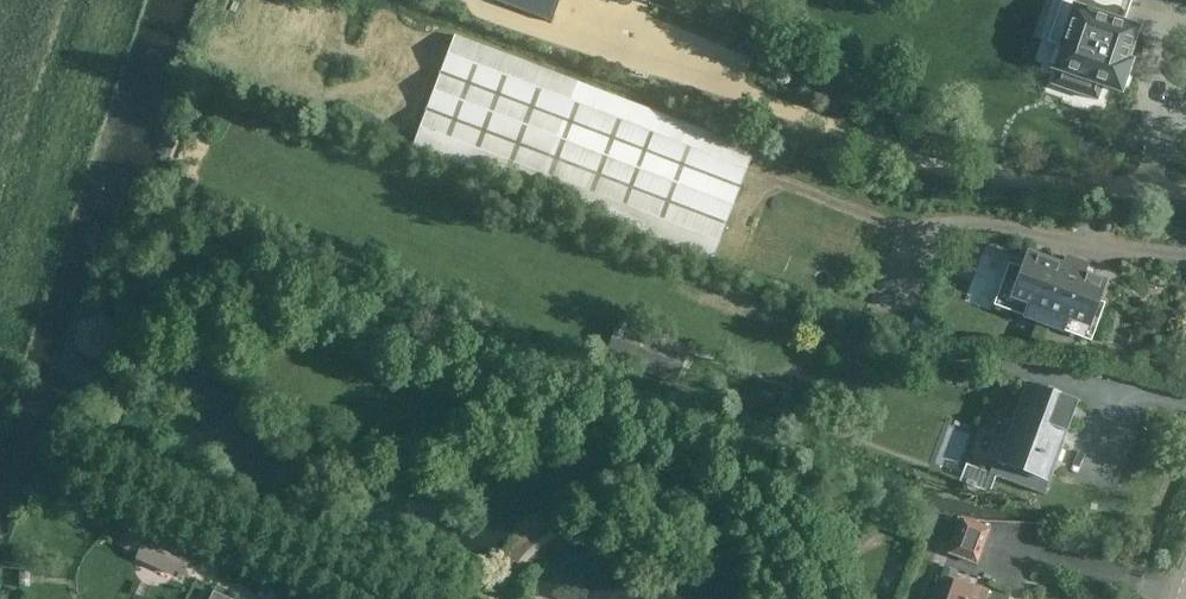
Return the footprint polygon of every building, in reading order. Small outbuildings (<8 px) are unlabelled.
[(495,2),(551,22),(560,0),(496,0),(495,2)] [(1050,65),(1053,66),(1052,68),(1068,74),(1063,88),(1097,100),(1102,85),(1120,92),(1121,88),(1127,87),(1130,78),(1127,73),(1131,60),(1127,59),(1138,27),(1124,23),(1131,0),(1080,0),(1078,7),(1074,5),(1059,49),(1056,48),(1050,65)] [(456,36),(413,148),(716,263),(758,153),(456,36)] [(1048,311),(1065,317),(1086,325),(1102,284),(1081,276),(1084,266),(1067,261),(1063,269),(1028,257),(1022,270),(1009,265),(995,305),(1043,323),(1048,311)] [(690,347),(677,342),(678,339),(660,332),(659,335),(619,320),(605,357),(676,384),(690,347)] [(1030,388),(1004,458),(997,476),(1045,493),(1066,442),(1059,439),(1071,403),(1030,388)] [(989,529),(966,520),(962,519),(950,552),(977,562),(989,529)] [(125,525),(117,545),(122,547),(121,548),(135,554),(134,558),(172,575),(174,571),(188,578),(198,556),(125,525)] [(954,579),(946,598),(984,598),(987,591),(954,579)]
